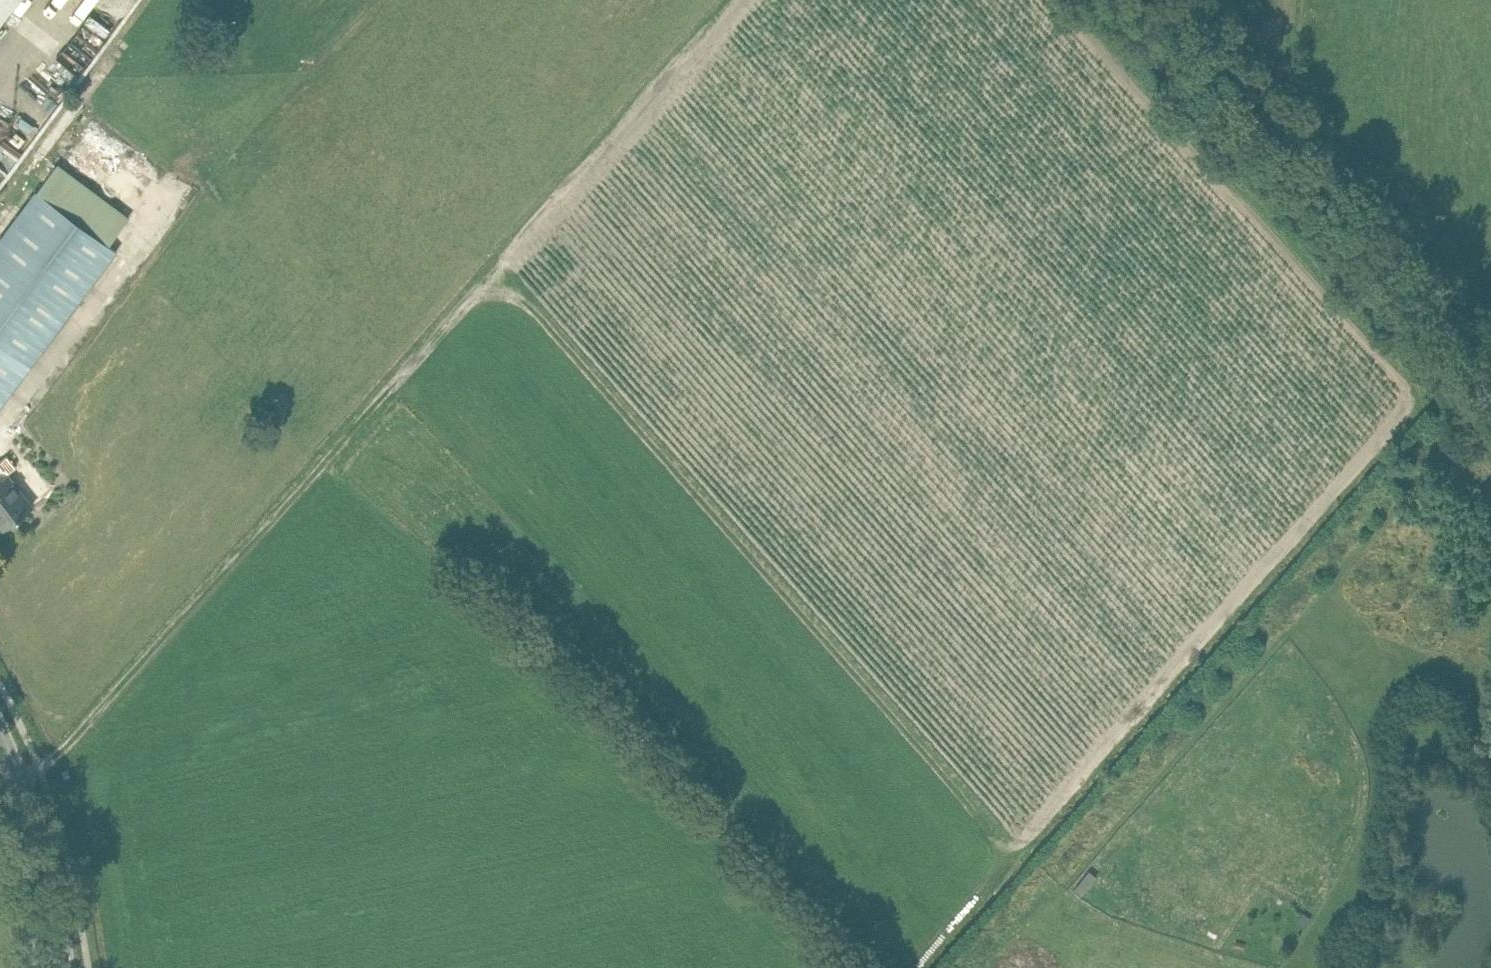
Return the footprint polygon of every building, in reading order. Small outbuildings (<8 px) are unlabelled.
[(19,0),(0,0),(0,24),(19,0)] [(117,250),(37,190),(0,240),(0,407),(117,250)] [(8,473),(10,471),(0,459),(0,525),(3,529),(33,505),(8,473)]
